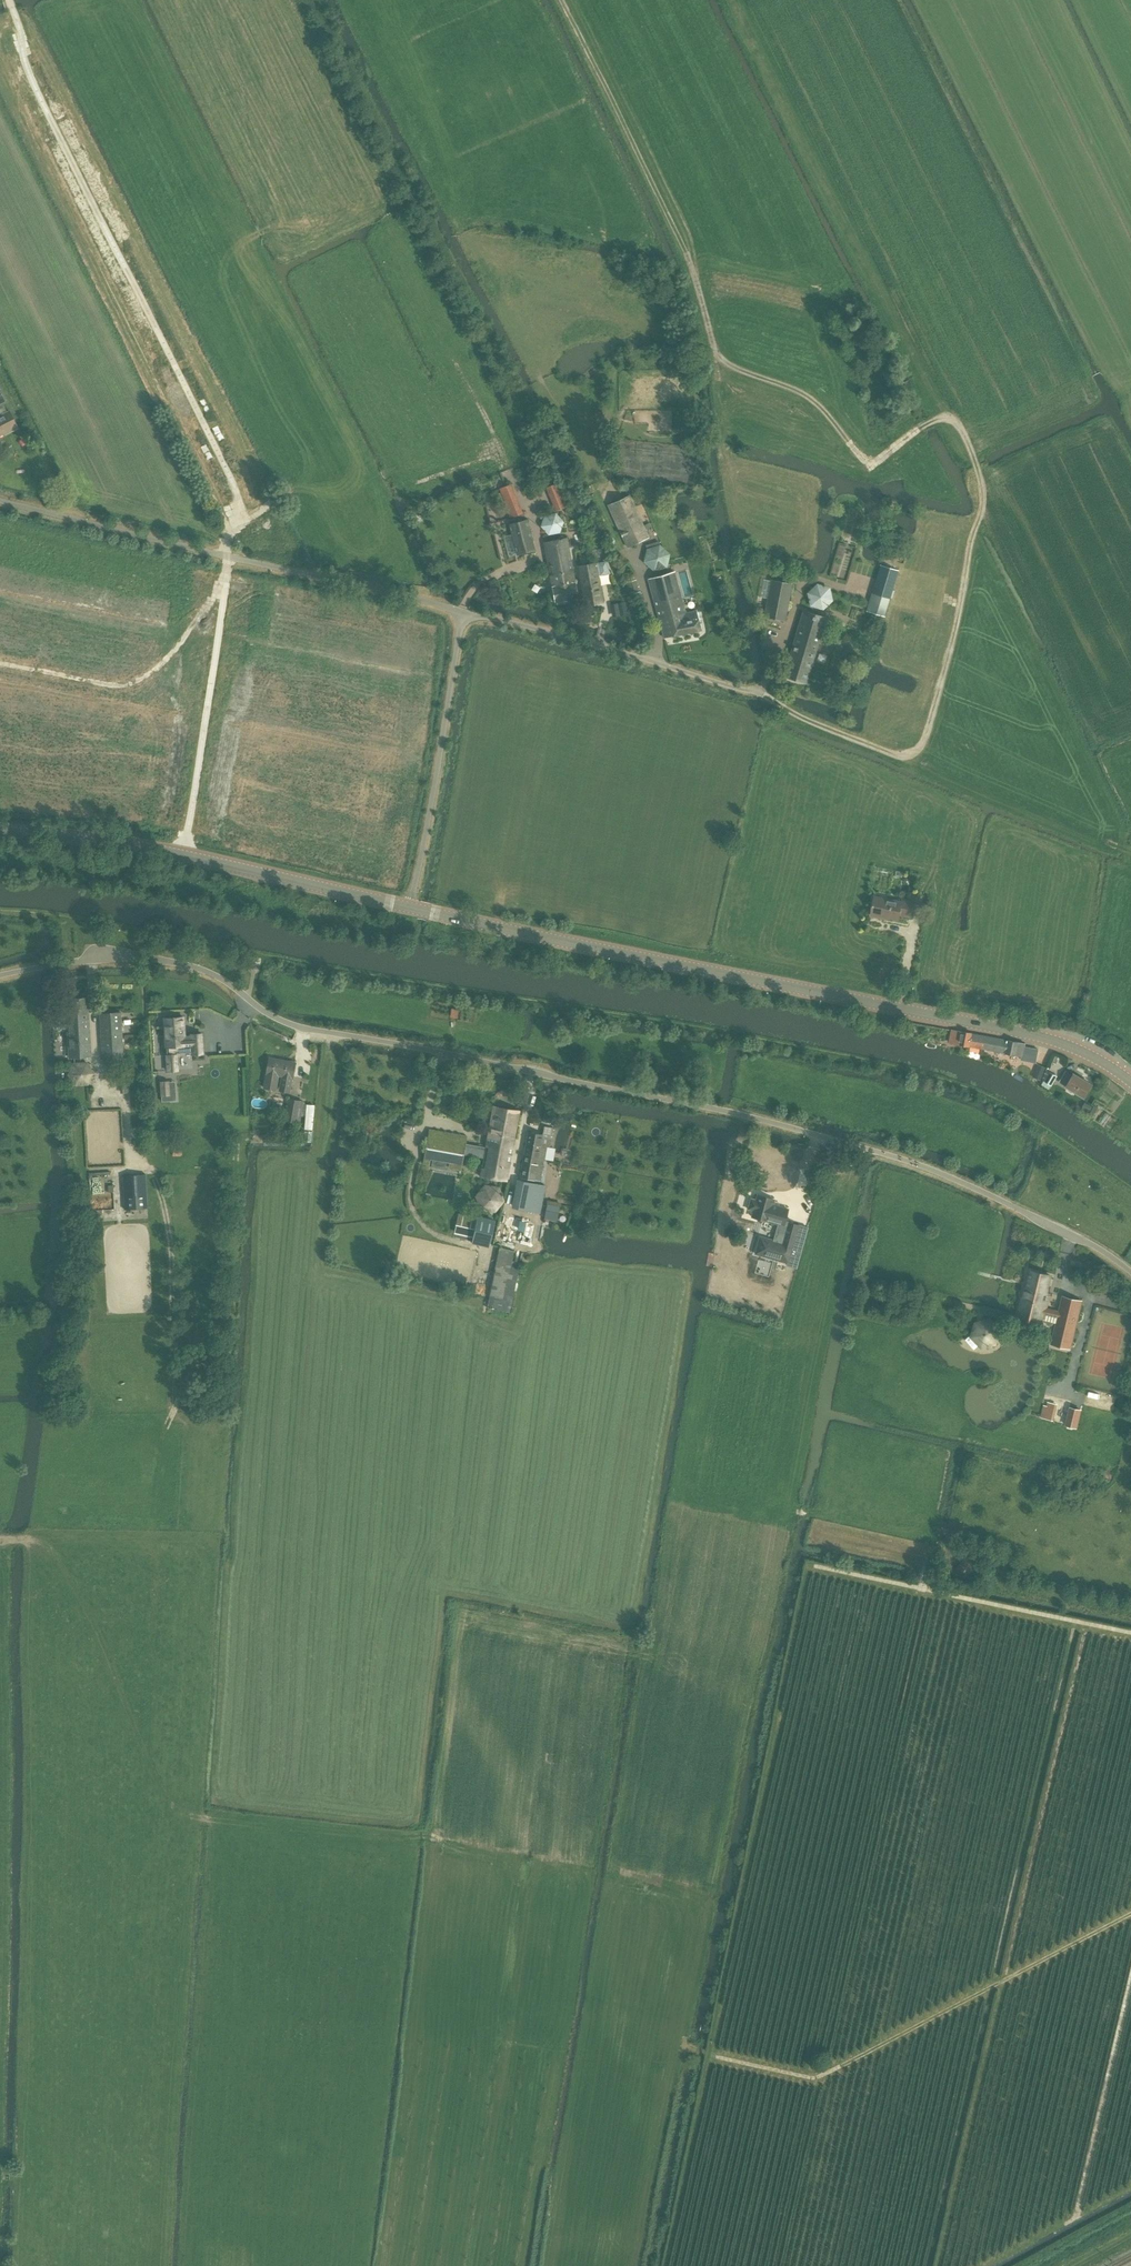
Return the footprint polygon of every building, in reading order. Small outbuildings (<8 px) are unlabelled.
[(8,401),(0,385),(0,415),(0,435),(10,430),(11,431),(18,428),(9,410),(7,412),(3,404),(8,401)] [(555,511),(567,506),(558,483),(546,488),(555,511)] [(627,547),(648,537),(629,496),(608,505),(627,547)] [(534,550),(526,519),(509,524),(517,555),(534,550)] [(555,602),(578,598),(566,538),(544,543),(555,602)] [(598,576),(610,573),(605,562),(596,564),(578,567),(585,605),(603,602),(598,576)] [(884,616),(898,570),(881,565),(867,611),(884,616)] [(695,611),(685,613),(675,573),(648,580),(664,638),(700,630),(695,611)] [(771,580),(771,581),(764,617),(785,621),(792,584),(771,580)] [(810,606),(823,610),(833,601),(830,588),(817,584),(807,593),(810,606)] [(806,683),(826,618),(803,611),(784,676),(806,683)] [(911,917),(914,900),(902,898),(901,901),(875,896),(871,916),(881,918),(881,916),(899,919),(900,915),(911,917)] [(69,1058),(91,1057),(87,998),(65,1000),(66,1018),(53,1019),(54,1030),(67,1029),(69,1058)] [(102,1062),(123,1061),(121,1013),(99,1014),(102,1062)] [(183,1017),(164,1018),(165,1034),(165,1037),(166,1045),(166,1046),(166,1047),(167,1047),(167,1055),(166,1055),(167,1071),(178,1070),(177,1055),(177,1053),(192,1052),(192,1054),(203,1054),(202,1034),(191,1034),(191,1038),(184,1038),(183,1017)] [(986,1050),(989,1037),(952,1030),(949,1043),(969,1047),(986,1050)] [(989,1037),(986,1050),(993,1051),(1005,1053),(1021,1057),(1021,1060),(1026,1061),(1036,1063),(1038,1050),(1030,1048),(1024,1047),(1025,1044),(989,1037)] [(269,1057),(265,1080),(293,1085),(292,1091),(303,1093),(307,1067),(296,1065),(296,1068),(291,1067),(292,1062),(269,1057)] [(88,1085),(93,1073),(86,1062),(73,1063),(68,1074),(74,1085),(88,1085)] [(1035,1077),(1043,1079),(1046,1065),(1038,1064),(1035,1077)] [(1065,1087),(1084,1098),(1092,1085),(1074,1074),(1073,1076),(1066,1072),(1059,1082),(1066,1086),(1065,1087)] [(1052,1085),(1057,1077),(1050,1073),(1045,1082),(1052,1085)] [(301,1113),(298,1113),(300,1100),(288,1098),(284,1121),(296,1123),(296,1122),(299,1123),(301,1113)] [(493,1106),(487,1136),(488,1136),(488,1133),(490,1134),(489,1138),(488,1145),(489,1148),(490,1150),(464,1146),(466,1136),(429,1129),(424,1157),(432,1158),(430,1167),(444,1169),(446,1160),(461,1163),(463,1154),(491,1159),(487,1177),(480,1176),(481,1173),(480,1173),(480,1176),(506,1181),(519,1111),(493,1106)] [(543,1124),(553,1126),(556,1112),(545,1111),(543,1124)] [(544,1126),(542,1135),(551,1136),(553,1128),(544,1126)] [(549,1147),(551,1136),(542,1135),(528,1132),(519,1178),(540,1181),(546,1147),(549,1147)] [(124,1210),(148,1208),(146,1174),(122,1176),(124,1210)] [(540,1213),(545,1185),(517,1180),(512,1208),(540,1213)] [(500,1200),(501,1197),(500,1194),(499,1191),(498,1188),(496,1186),(494,1184),(491,1183),(488,1182),(485,1182),(482,1182),(479,1183),(477,1184),(475,1186),(473,1189),(471,1191),(471,1194),(470,1197),(471,1200),(471,1203),(473,1206),(475,1208),(477,1210),(480,1211),(483,1212),(486,1212),(489,1212),(492,1211),(494,1209),(496,1207),(498,1205),(500,1203),(500,1200)] [(750,1199),(747,1210),(753,1211),(751,1217),(777,1224),(773,1240),(759,1236),(755,1251),(754,1254),(787,1264),(788,1263),(792,1247),(798,1226),(785,1222),(789,1210),(788,1210),(782,1208),(772,1205),(774,1200),(757,1195),(756,1200),(750,1199)] [(558,1213),(560,1203),(547,1201),(545,1210),(558,1213)] [(489,1245),(494,1221),(458,1213),(452,1237),(489,1245)] [(488,1298),(487,1308),(492,1309),(494,1309),(509,1313),(516,1281),(517,1276),(518,1274),(520,1263),(512,1261),(514,1250),(512,1250),(514,1243),(515,1243),(521,1220),(506,1217),(499,1246),(499,1247),(495,1269),(488,1298)] [(1082,1301),(1063,1297),(1059,1312),(1046,1309),(1048,1301),(1047,1300),(1048,1293),(1047,1293),(1051,1276),(1031,1271),(1027,1288),(1024,1287),(1017,1316),(1043,1322),(1044,1320),(1046,1321),(1046,1322),(1046,1323),(1047,1324),(1048,1325),(1049,1325),(1050,1326),(1051,1325),(1052,1325),(1053,1324),(1054,1323),(1056,1323),(1052,1344),(1071,1348),(1082,1301)] [(972,1321),(977,1348),(999,1344),(994,1317),(972,1321)] [(1087,1400),(1097,1403),(1100,1393),(1090,1391),(1087,1400)] [(1053,1420),(1056,1409),(1047,1407),(1044,1418),(1053,1420)] [(1077,1428),(1081,1410),(1070,1408),(1066,1425),(1077,1428)] [(974,1571),(971,1562),(962,1560),(956,1568),(959,1577),(967,1578),(974,1571)]
